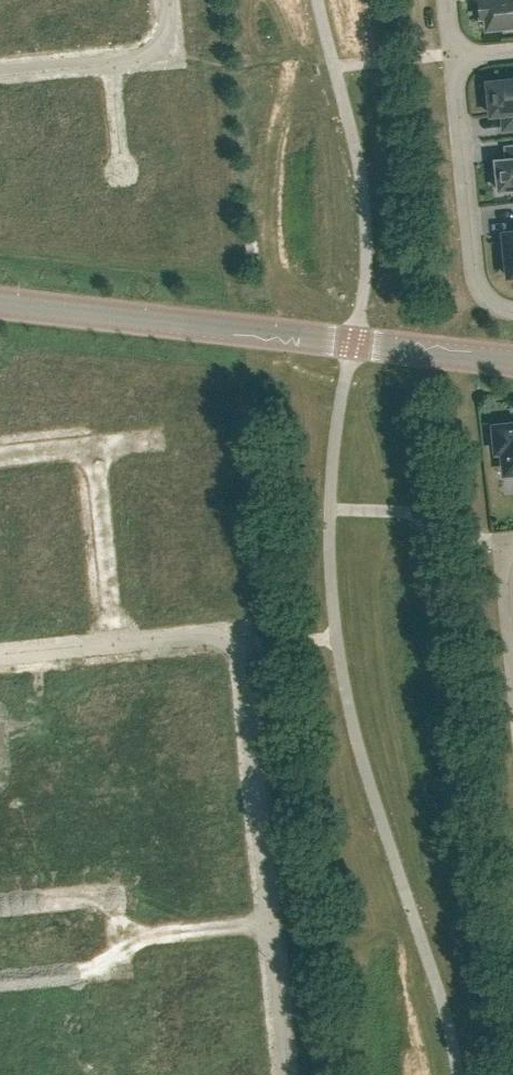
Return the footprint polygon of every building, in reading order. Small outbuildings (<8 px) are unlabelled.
[(482,18),(487,18),(488,30),(505,28),(506,32),(512,32),(512,0),(481,0),(482,18)] [(488,98),(489,109),(492,112),(493,116),(503,115),(505,130),(512,129),(512,78),(503,79),(500,82),(489,83),(490,95),(488,98)] [(493,165),(495,180),(499,179),(500,192),(512,191),(512,195),(512,147),(508,147),(506,147),(508,160),(497,161),(498,165),(493,165)] [(505,234),(509,278),(512,277),(512,233),(505,234)] [(493,433),(495,447),(498,447),(499,452),(505,451),(507,473),(512,472),(512,422),(501,424),(501,427),(496,428),(497,432),(493,433)]
